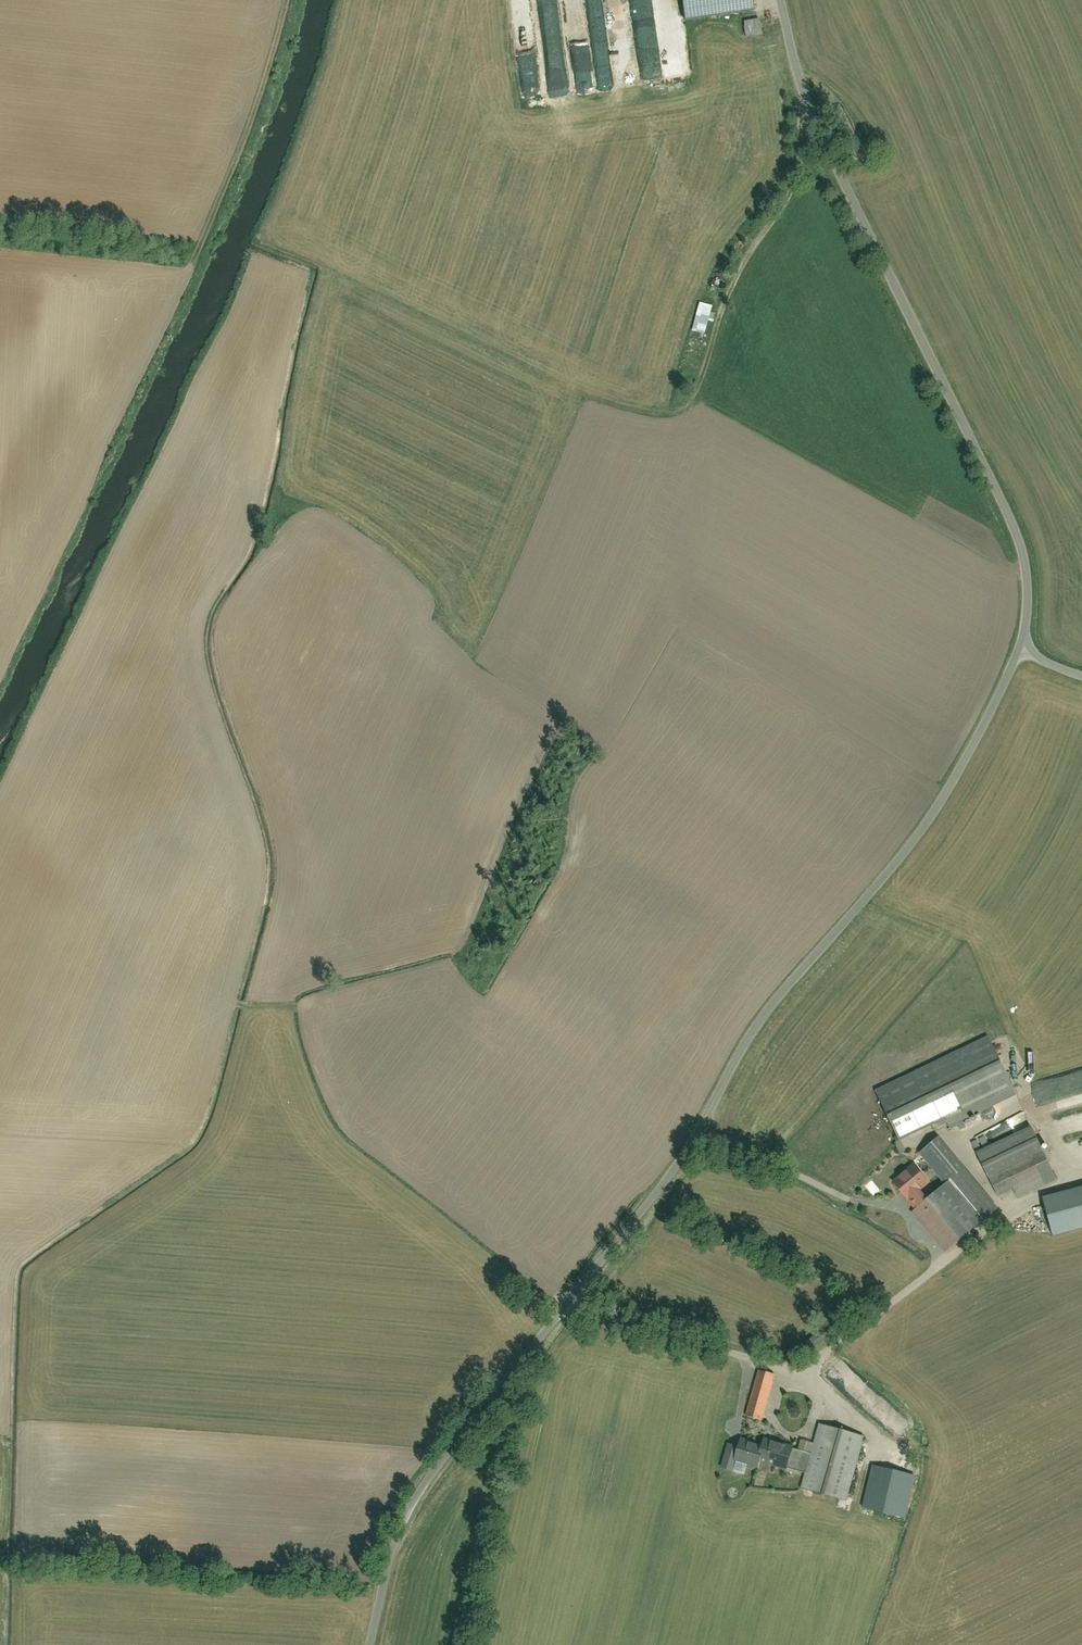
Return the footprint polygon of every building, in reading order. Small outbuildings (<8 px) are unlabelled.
[(640,74),(684,70),(683,54),(671,56),(663,57),(662,52),(656,52),(650,0),(632,0),(640,74)] [(677,20),(750,13),(749,0),(675,0),(677,20)] [(758,35),(758,19),(741,20),(742,36),(758,35)] [(609,63),(594,65),(596,78),(611,76),(609,63)] [(689,330),(702,333),(708,305),(695,302),(689,330)] [(985,1039),(866,1091),(889,1144),(1008,1091),(985,1039)] [(976,1155),(997,1204),(1051,1181),(1028,1132),(976,1155)] [(905,1210),(940,1250),(987,1209),(933,1146),(916,1161),(937,1186),(927,1194),(907,1171),(890,1186),(908,1207),(905,1210)] [(815,1330),(801,1341),(810,1353),(824,1342),(815,1330)] [(760,1374),(750,1417),(766,1420),(776,1377),(760,1374)] [(800,1492),(843,1503),(860,1435),(818,1425),(811,1452),(763,1440),(759,1453),(737,1448),(732,1465),(753,1471),(756,1462),(804,1476),(800,1492)] [(875,1470),(863,1517),(899,1526),(911,1479),(875,1470)]
